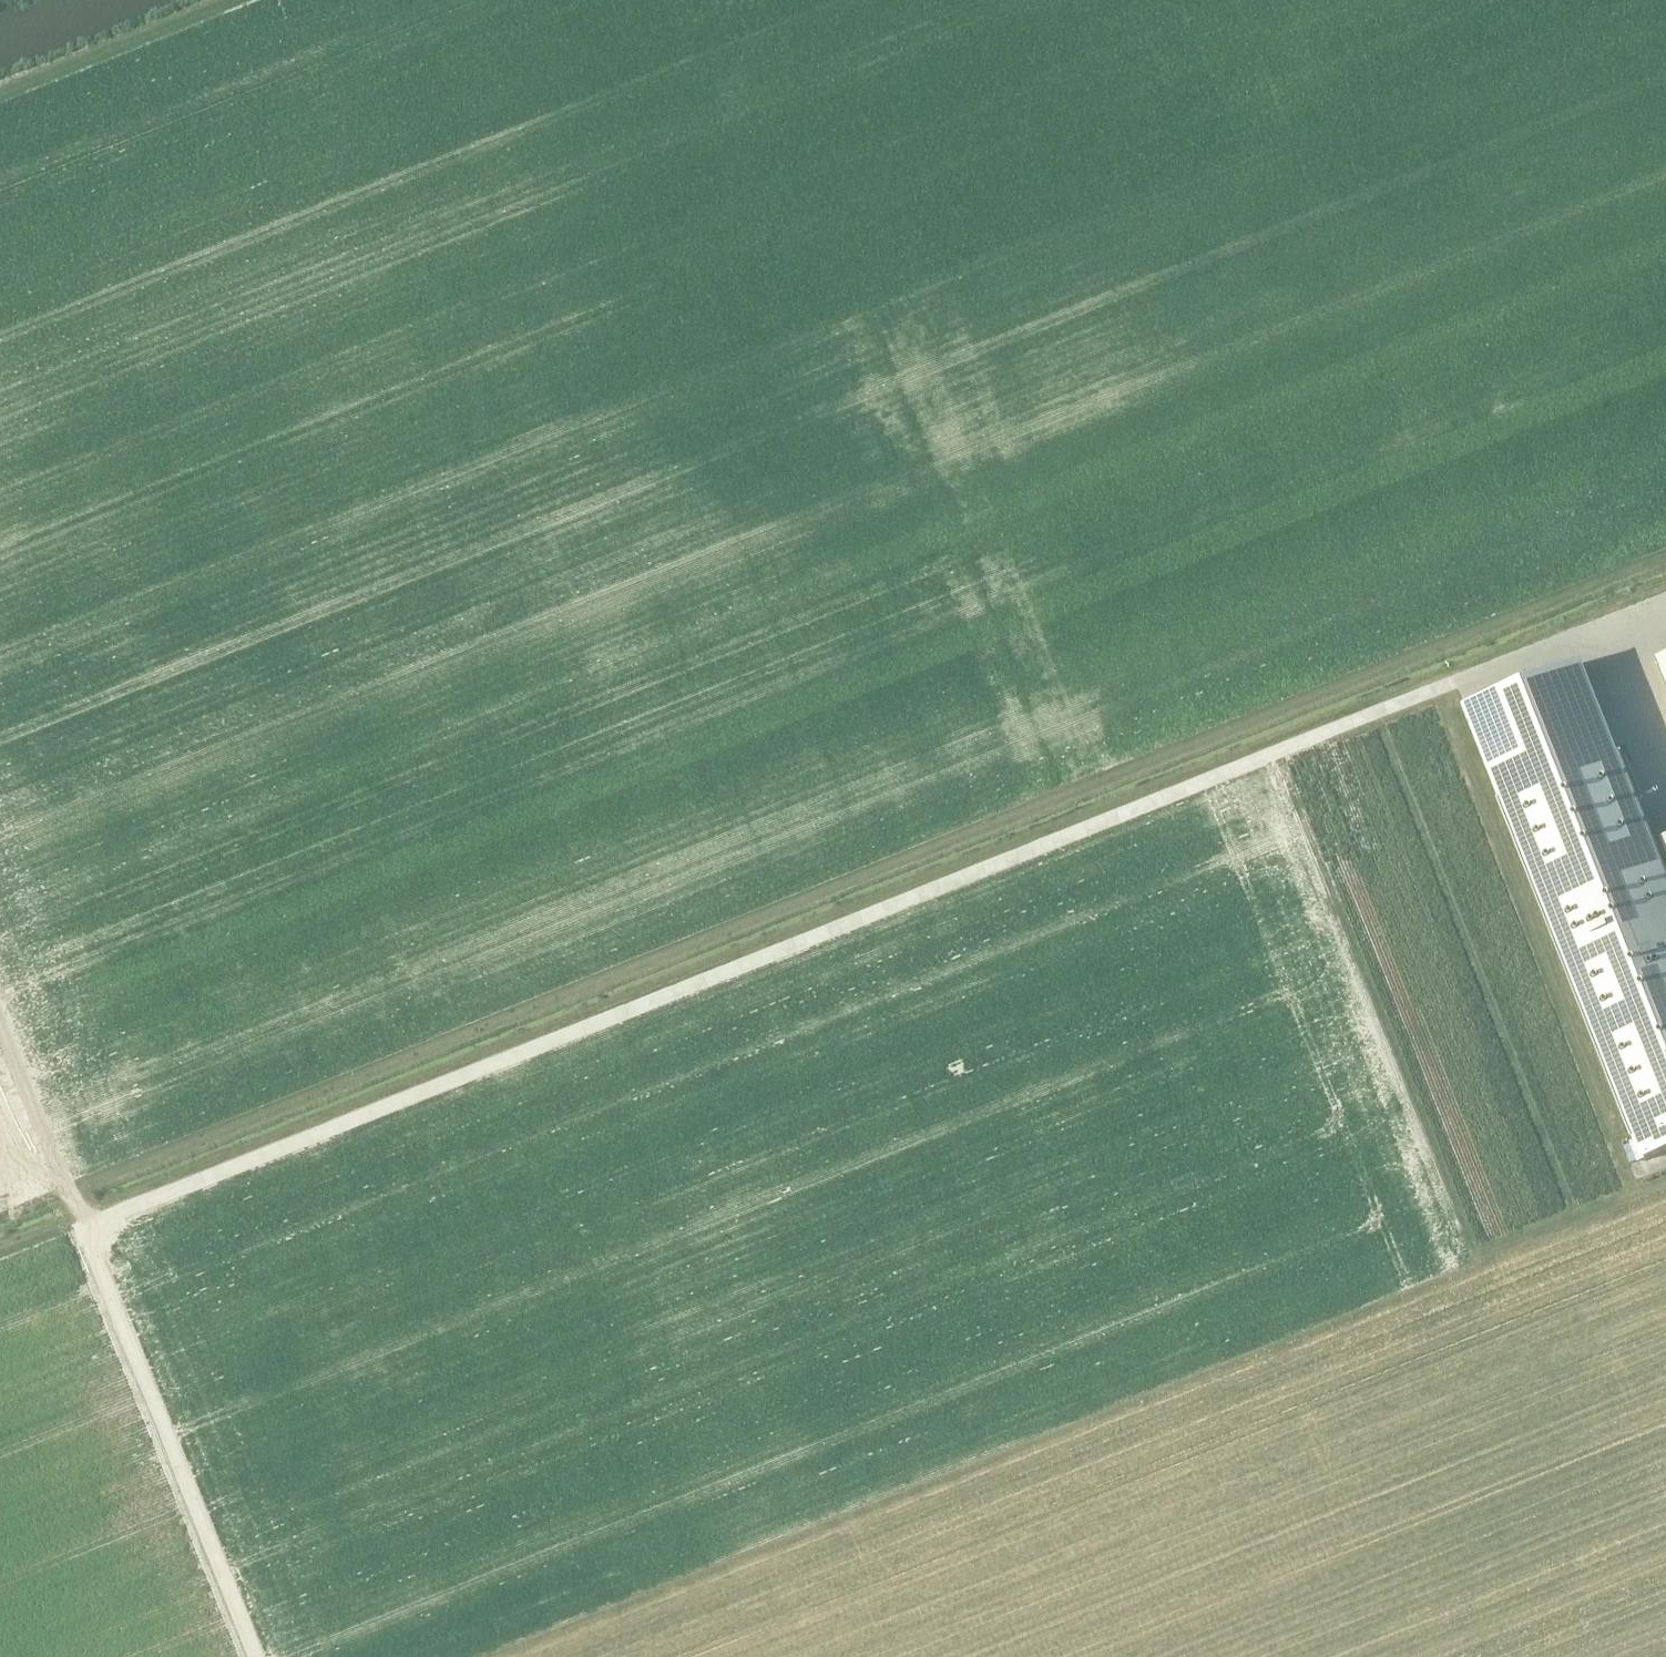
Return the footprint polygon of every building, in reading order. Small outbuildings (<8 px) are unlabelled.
[(1665,681),(1665,657),(1658,660),(1665,681)] [(1665,1152),(1665,892),(1622,781),(1598,723),(1576,667),(1462,711),(1641,1162),(1665,1152)] [(1598,723),(1622,781),(1653,769),(1631,710),(1598,723)]
